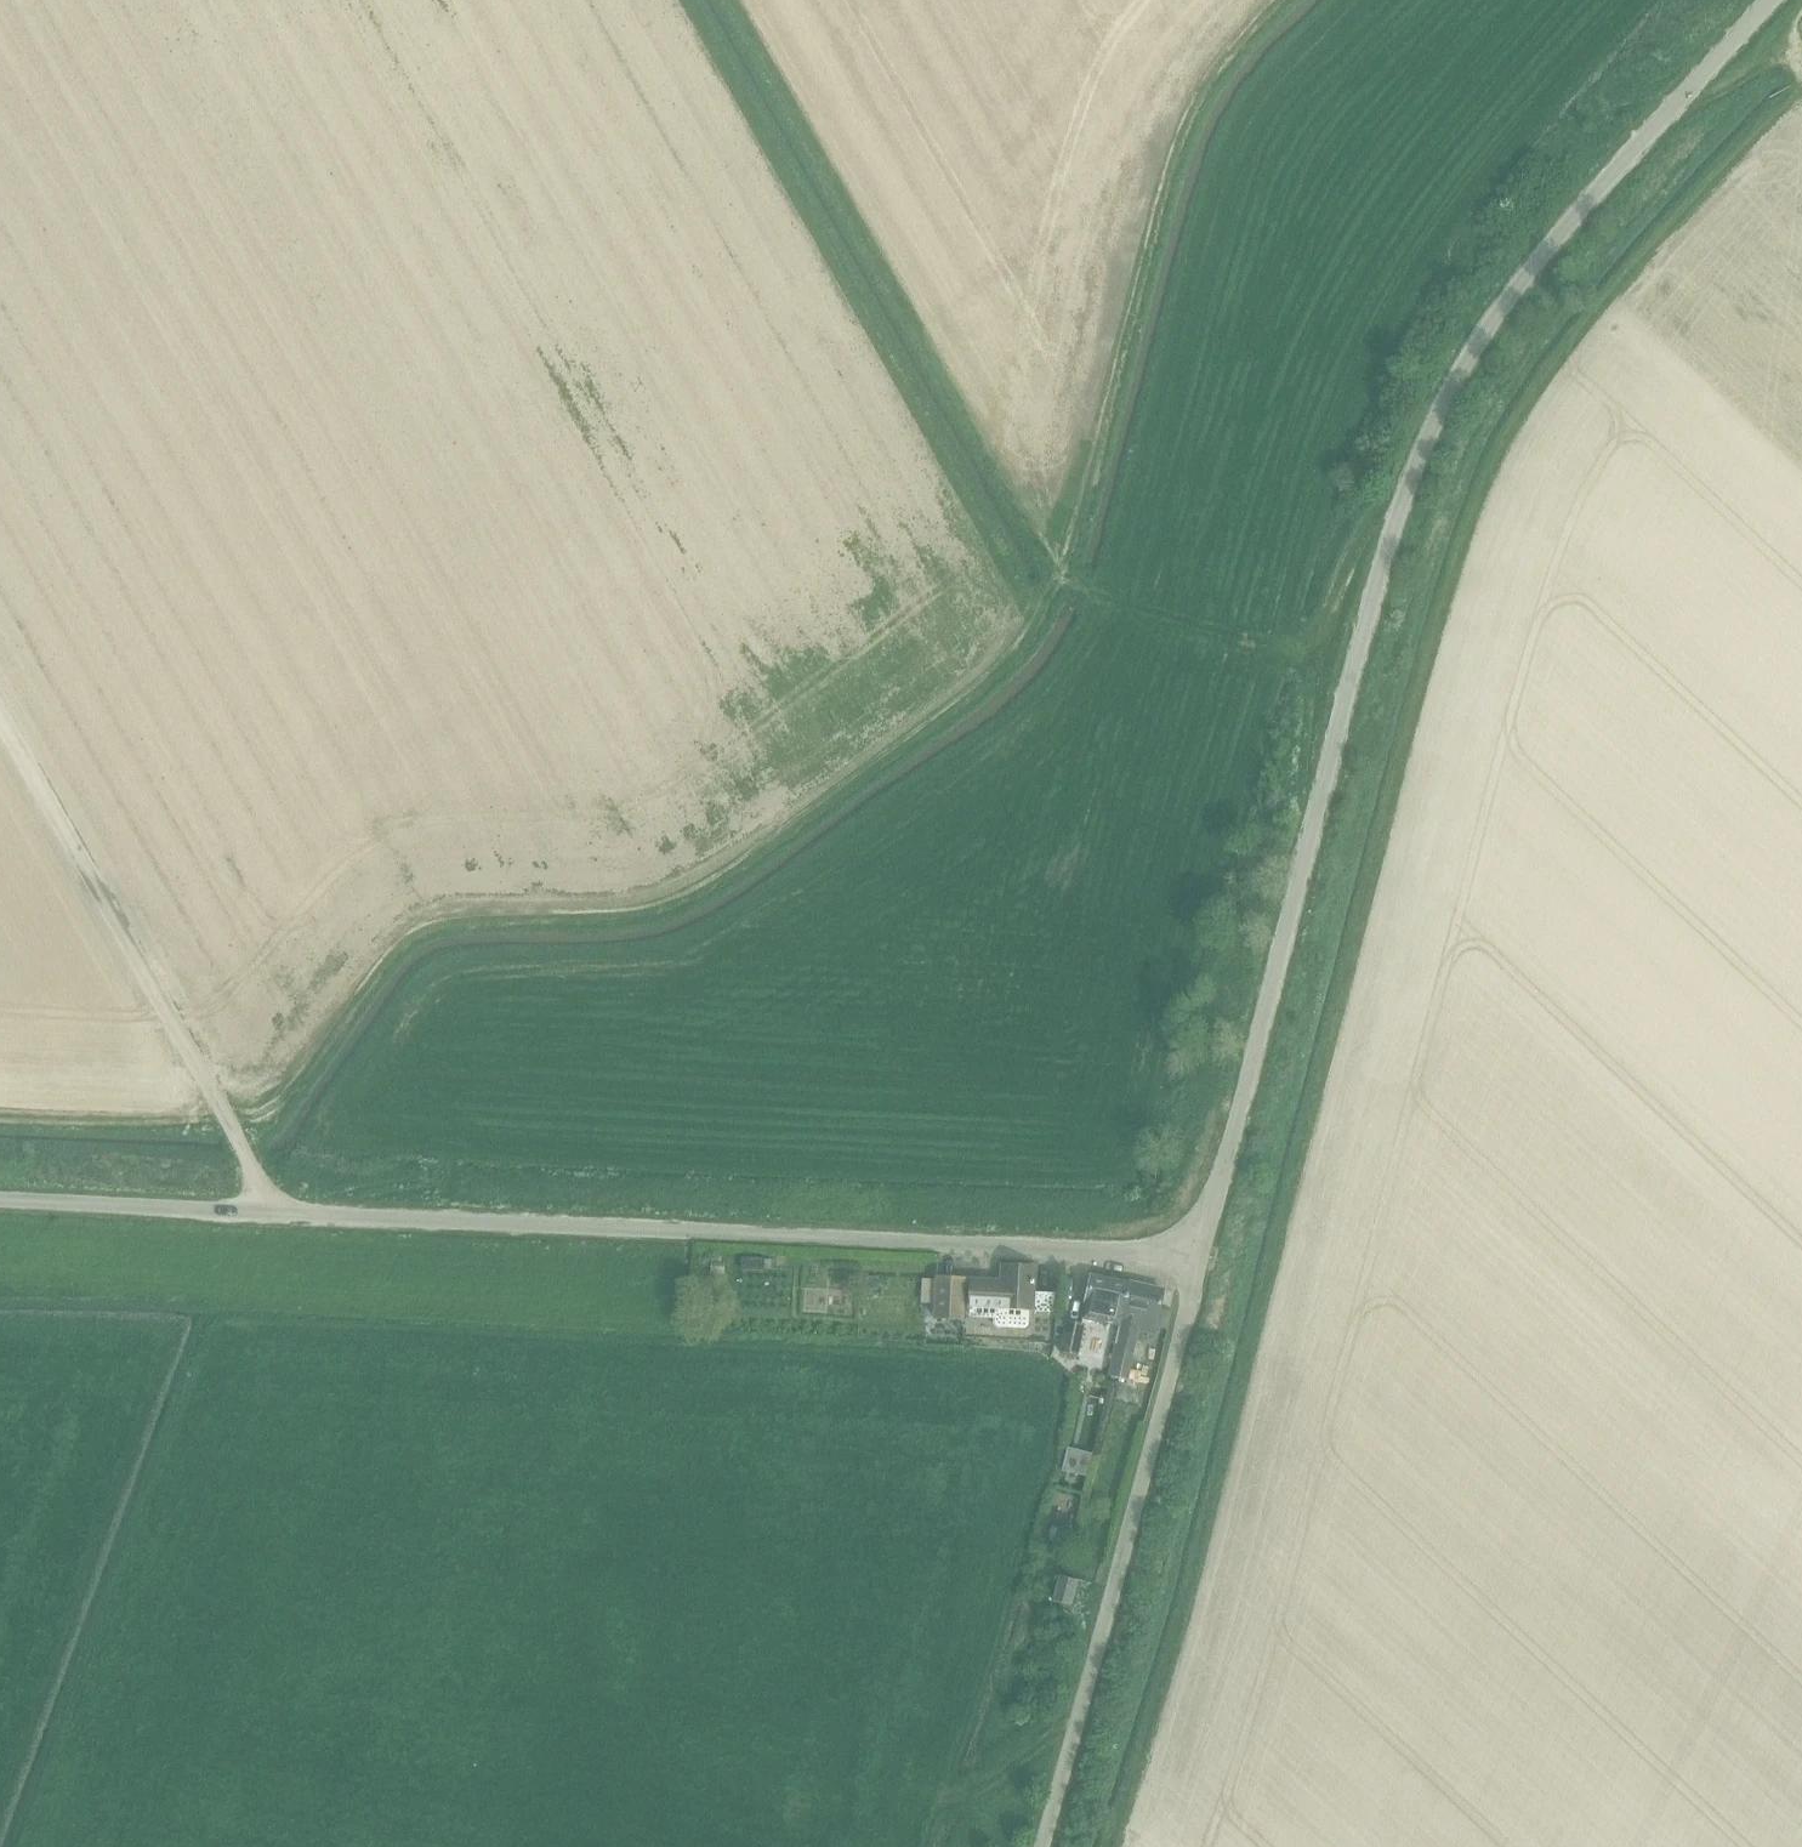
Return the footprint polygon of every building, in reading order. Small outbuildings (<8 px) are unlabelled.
[(763,1270),(763,1258),(742,1258),(742,1270),(763,1270)] [(968,1307),(968,1317),(992,1319),(992,1324),(996,1329),(1025,1331),(1030,1326),(1031,1312),(1050,1313),(1051,1293),(1032,1292),(1033,1268),(1032,1268),(1002,1266),(1001,1282),(995,1282),(973,1280),(969,1280),(968,1307)] [(1118,1326),(1128,1284),(1090,1275),(1080,1318),(1118,1326)] [(936,1277),(934,1321),(963,1322),(965,1278),(936,1277)] [(866,1278),(865,1290),(877,1290),(877,1278),(866,1278)] [(1128,1284),(1118,1326),(1108,1376),(1128,1380),(1139,1331),(1153,1334),(1155,1324),(1162,1291),(1128,1284)] [(1077,1358),(1084,1326),(1065,1322),(1058,1354),(1077,1358)] [(1051,1527),(1047,1541),(1063,1545),(1066,1531),(1051,1527)] [(1052,1601),(1069,1606),(1076,1582),(1059,1577),(1052,1601)]
